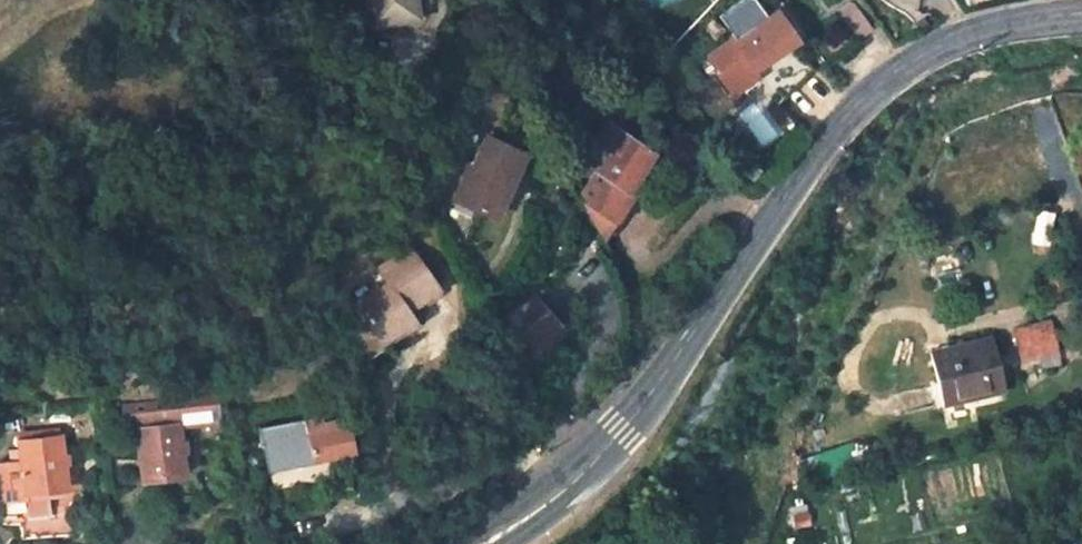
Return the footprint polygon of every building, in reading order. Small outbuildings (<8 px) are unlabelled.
[(373,26),(418,17),(414,0),(368,0),(373,26)] [(835,12),(855,39),(871,27),(851,0),(835,12)] [(755,70),(795,40),(775,12),(739,39),(745,47),(740,50),(755,70)] [(659,28),(670,37),(679,26),(669,17),(659,28)] [(702,27),(716,40),(724,32),(710,18),(702,27)] [(626,121),(636,111),(626,102),(617,112),(626,121)] [(973,122),(961,125),(966,142),(978,139),(973,122)] [(610,150),(598,170),(579,200),(605,243),(635,194),(629,190),(652,154),(606,126),(596,141),(610,150)] [(495,216),(524,153),(486,137),(472,168),(469,167),(455,198),(495,216)] [(759,169),(749,161),(742,171),(751,179),(759,169)] [(731,202),(724,211),(739,223),(746,213),(731,202)] [(389,284),(359,305),(382,341),(422,315),(418,308),(417,306),(442,289),(413,247),(380,270),(389,284)] [(572,285),(541,304),(560,335),(591,317),(572,285)] [(1050,297),(1049,289),(1040,291),(1042,299),(1050,297)] [(388,349),(428,322),(422,315),(382,341),(388,349)] [(1022,357),(1055,350),(1048,323),(1032,327),(1035,336),(1018,340),(1022,357)] [(1032,327),(1015,331),(1018,340),(1035,336),(1032,327)] [(943,406),(1006,391),(994,337),(930,352),(943,406)] [(223,394),(200,397),(205,422),(227,419),(223,394)] [(136,430),(142,479),(183,474),(177,425),(205,422),(200,397),(120,407),(123,432),(136,430)] [(320,418),(260,430),(267,467),(351,451),(345,425),(336,427),(334,420),(321,423),(320,418)] [(0,463),(0,474),(3,500),(25,498),(25,492),(78,486),(76,458),(62,459),(60,439),(28,442),(27,436),(18,437),(21,460),(0,463)] [(22,541),(71,535),(68,512),(19,517),(22,541)]
